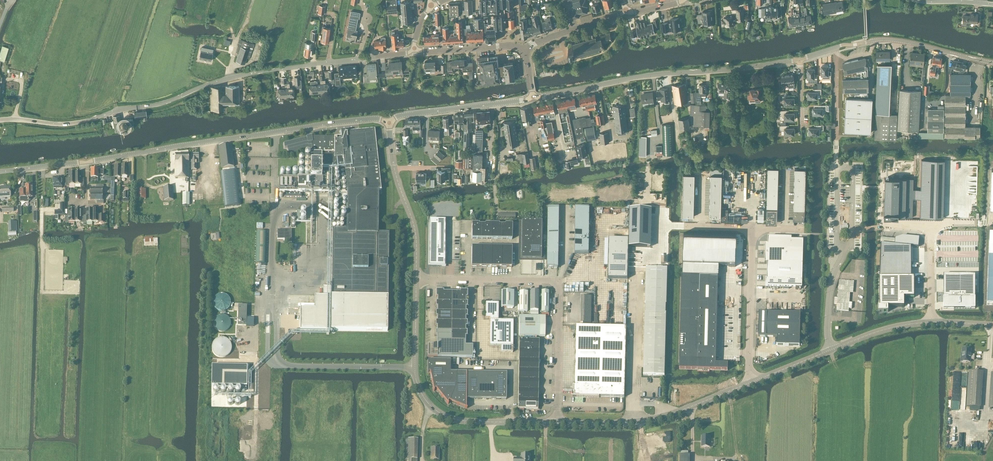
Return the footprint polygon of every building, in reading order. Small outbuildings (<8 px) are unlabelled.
[(397,0),(388,0),(387,0),(388,11),(397,10),(397,0)] [(465,14),(473,14),(472,0),(464,1),(465,14)] [(485,41),(492,41),(492,40),(496,40),(496,30),(498,28),(509,27),(508,17),(506,17),(505,11),(507,11),(505,11),(505,8),(507,8),(506,8),(513,7),(513,0),(480,0),(480,10),(482,10),(482,15),(484,15),(485,41)] [(588,12),(586,6),(587,6),(585,0),(562,0),(566,13),(568,19),(579,16),(579,15),(588,12)] [(611,0),(602,0),(603,4),(605,8),(613,6),(611,0)] [(411,1),(401,2),(403,23),(413,22),(411,1)] [(460,2),(449,3),(450,16),(460,15),(460,2)] [(842,2),(836,3),(830,4),(829,3),(822,4),(824,14),(831,13),(831,12),(836,11),(843,10),(842,2)] [(596,11),(600,10),(598,3),(591,5),(593,12),(594,11),(594,12),(596,11)] [(525,23),(527,23),(527,19),(525,19),(525,10),(529,10),(528,4),(523,4),(520,4),(520,10),(520,19),(521,27),(522,38),(527,37),(527,36),(526,31),(526,26),(525,27),(525,23)] [(765,8),(761,8),(761,17),(765,17),(765,18),(767,18),(767,19),(771,19),(771,6),(769,6),(769,7),(765,7),(765,8)] [(773,6),(771,6),(771,19),(776,19),(776,18),(777,18),(777,17),(781,17),(781,8),(777,8),(777,7),(773,7),(773,6)] [(734,21),(744,20),(743,8),(736,9),(737,17),(733,17),(733,16),(728,17),(728,16),(725,16),(725,17),(724,17),(724,19),(722,19),(722,25),(725,25),(726,25),(735,24),(734,21)] [(513,10),(507,11),(505,11),(506,17),(508,17),(509,17),(509,27),(515,27),(513,10)] [(702,14),(698,14),(698,23),(700,22),(703,22),(703,24),(708,24),(708,27),(712,26),(712,23),(711,14),(712,13),(712,10),(708,10),(708,11),(702,11),(702,14)] [(345,40),(346,40),(355,42),(357,30),(355,30),(358,18),(359,18),(360,13),(351,11),(345,40)] [(976,22),(977,14),(970,13),(970,16),(963,15),(962,24),(969,24),(969,21),(976,22)] [(533,25),(531,26),(532,30),(533,35),(542,32),(539,24),(537,16),(532,17),(534,23),(533,23),(533,25)] [(475,31),(476,41),(484,41),(483,17),(474,18),(475,31)] [(542,22),(545,31),(554,29),(551,20),(550,17),(545,19),(546,21),(542,22)] [(662,23),(663,32),(669,31),(669,27),(671,27),(672,31),(673,30),(674,33),(679,33),(679,30),(680,30),(679,18),(670,19),(671,23),(668,23),(668,22),(662,23)] [(462,21),(456,21),(457,32),(455,33),(455,42),(464,42),(463,29),(462,21)] [(647,24),(646,21),(643,22),(643,21),(636,22),(637,25),(637,26),(636,27),(639,37),(640,37),(640,38),(645,36),(644,30),(646,29),(645,25),(647,24)] [(528,26),(527,23),(525,23),(525,27),(526,26),(526,31),(527,36),(533,35),(532,30),(531,26),(528,26)] [(644,30),(645,36),(649,35),(655,33),(652,23),(647,24),(645,25),(646,29),(644,30)] [(322,41),(321,41),(325,42),(325,43),(327,43),(328,42),(329,42),(331,28),(326,27),(326,26),(323,26),(322,28),(323,28),(322,37),(322,41)] [(476,41),(475,31),(471,31),(471,28),(466,28),(466,29),(467,42),(476,41)] [(399,47),(404,46),(403,38),(400,38),(399,33),(395,34),(395,33),(391,33),(393,48),(399,47)] [(592,52),(595,51),(595,52),(596,52),(596,51),(599,50),(599,51),(600,51),(600,50),(604,49),(602,43),(612,40),(610,33),(596,37),(595,37),(594,33),(590,34),(591,38),(588,39),(588,38),(587,38),(587,39),(584,40),(584,39),(583,39),(583,40),(580,41),(580,40),(579,40),(579,41),(576,42),(576,41),(575,41),(575,43),(572,43),(572,42),(571,43),(572,48),(568,49),(570,55),(573,54),(573,55),(574,55),(575,55),(575,58),(576,58),(576,57),(579,56),(579,57),(580,57),(580,56),(583,55),(583,56),(584,56),(584,55),(587,54),(587,55),(588,55),(588,54),(591,53),(591,54),(592,53),(592,52)] [(431,43),(440,42),(439,34),(431,34),(432,36),(424,36),(425,43),(429,43),(429,44),(431,43)] [(386,49),(385,37),(381,37),(381,40),(374,41),(375,47),(379,47),(379,49),(386,49)] [(243,40),(239,39),(238,44),(239,44),(238,47),(236,52),(239,53),(236,61),(245,64),(247,58),(250,58),(255,43),(252,42),(252,43),(243,40)] [(304,42),(303,47),(305,47),(304,55),(311,56),(312,48),(311,48),(312,43),(308,43),(308,42),(304,42)] [(4,61),(8,48),(2,46),(0,53),(0,60),(4,61)] [(199,51),(198,60),(213,61),(214,53),(199,51)] [(876,52),(876,60),(890,59),(890,52),(876,52)] [(923,65),(924,54),(911,53),(910,62),(922,63),(921,65),(923,65)] [(488,58),(488,56),(477,58),(478,66),(480,65),(480,70),(477,70),(479,78),(480,85),(501,82),(501,81),(500,78),(502,75),(506,75),(506,80),(515,79),(513,60),(504,61),(504,62),(501,59),(498,60),(497,56),(488,58)] [(930,74),(935,75),(936,66),(938,66),(939,65),(941,66),(942,58),(933,56),(932,64),(934,65),(933,68),(931,68),(930,74)] [(865,58),(842,63),(844,71),(841,71),(843,88),(840,88),(842,105),(840,105),(840,106),(839,106),(838,134),(858,135),(858,131),(871,131),(872,98),(868,98),(868,90),(868,77),(867,68),(868,68),(867,67),(870,66),(869,58),(866,59),(865,58)] [(464,59),(458,60),(459,67),(463,66),(463,72),(469,71),(469,73),(470,80),(473,80),(473,65),(473,62),(467,63),(467,60),(464,60),(464,59)] [(452,61),(447,62),(448,72),(455,72),(455,67),(459,67),(458,60),(452,60),(452,61)] [(966,65),(960,63),(960,62),(953,60),(952,67),(965,70),(966,65)] [(402,62),(402,61),(389,62),(390,66),(386,66),(387,68),(386,68),(387,76),(393,75),(393,72),(403,71),(403,73),(410,72),(408,61),(402,62)] [(436,67),(439,67),(438,61),(435,62),(435,61),(425,61),(425,65),(424,65),(424,69),(425,69),(425,70),(430,70),(431,70),(436,70),(436,67)] [(367,73),(363,74),(364,78),(364,82),(367,81),(367,78),(376,77),(376,73),(375,63),(366,64),(367,73)] [(878,65),(874,138),(896,139),(897,114),(886,114),(888,64),(878,65)] [(335,85),(340,85),(340,75),(356,74),(356,65),(338,67),(339,72),(334,73),(335,85)] [(821,69),(821,70),(821,71),(821,75),(822,75),(822,79),(831,79),(831,71),(831,72),(828,72),(828,65),(826,65),(825,65),(824,65),(823,65),(821,65),(821,68),(821,69)] [(808,78),(808,82),(817,82),(817,74),(817,75),(814,75),(814,69),(812,69),(812,68),(811,68),(810,68),(809,68),(809,69),(807,69),(807,72),(807,73),(807,74),(807,75),(807,78),(808,78)] [(945,94),(944,137),(980,137),(980,126),(965,126),(966,95),(970,95),(971,74),(952,73),(950,73),(950,84),(950,94),(945,94)] [(785,74),(781,75),(782,82),(779,83),(780,89),(783,88),(782,85),(788,84),(787,74),(785,75),(785,74)] [(311,85),(309,85),(310,92),(318,92),(317,84),(317,81),(310,81),(311,85)] [(672,85),(675,104),(687,102),(686,89),(687,89),(686,83),(672,85)] [(718,84),(718,91),(719,91),(719,93),(724,93),(724,98),(731,98),(731,91),(727,91),(727,84),(722,84),(721,83),(719,83),(718,84)] [(282,85),(282,88),(278,89),(278,96),(288,95),(287,84),(287,85),(282,85)] [(696,98),(697,101),(701,100),(701,96),(706,96),(706,94),(706,84),(699,84),(699,92),(696,92),(696,98)] [(226,94),(225,94),(225,104),(239,103),(238,86),(226,86),(226,94)] [(225,104),(225,94),(222,94),(222,87),(210,87),(211,110),(222,109),(222,108),(225,107),(225,104)] [(669,100),(668,88),(660,88),(660,90),(656,91),(657,100),(661,99),(661,101),(665,100),(665,103),(669,103),(669,100)] [(762,92),(761,88),(755,88),(755,89),(750,89),(750,94),(748,94),(748,98),(750,98),(750,99),(755,99),(755,102),(760,102),(760,92),(762,92)] [(817,98),(817,94),(821,94),(821,88),(813,89),(814,89),(814,92),(808,92),(808,93),(807,93),(807,94),(807,95),(807,96),(808,96),(808,98),(811,98),(811,99),(812,99),(814,99),(814,98),(817,98)] [(921,91),(900,90),(897,129),(918,130),(921,91)] [(647,94),(641,95),(642,103),(649,102),(649,103),(651,103),(651,104),(654,104),(653,92),(647,93),(647,94)] [(586,95),(589,109),(596,108),(594,102),(597,102),(595,93),(586,95)] [(586,110),(589,109),(586,95),(579,97),(581,105),(586,104),(586,105),(585,106),(586,110)] [(790,105),(791,105),(791,104),(794,104),(794,103),(794,101),(794,100),(794,98),(787,98),(787,95),(780,95),(779,95),(779,100),(784,100),(784,104),(788,104),(788,105),(789,105),(790,105)] [(566,99),(568,109),(577,108),(575,98),(566,99)] [(619,104),(613,105),(615,119),(626,117),(624,104),(626,103),(625,98),(619,99),(619,104)] [(566,99),(557,101),(560,116),(569,115),(568,109),(566,99)] [(545,117),(555,115),(553,102),(542,104),(545,117)] [(546,122),(545,117),(542,104),(534,105),(536,116),(539,116),(540,119),(543,119),(543,120),(540,120),(542,127),(547,126),(546,122)] [(831,110),(831,104),(818,105),(820,105),(820,107),(813,108),(813,109),(812,109),(812,110),(812,111),(812,112),(813,112),(813,114),(816,114),(816,115),(817,115),(818,115),(819,115),(819,114),(822,114),(822,110),(826,110),(831,110)] [(690,115),(694,115),(694,126),(709,126),(710,111),(706,111),(706,105),(691,105),(690,115)] [(928,108),(927,132),(944,132),(944,109),(944,105),(938,105),(938,109),(928,108)] [(529,106),(521,108),(523,121),(527,121),(528,125),(532,125),(529,106)] [(146,110),(134,112),(135,118),(142,117),(147,116),(146,110)] [(794,119),(794,118),(794,117),(794,116),(794,115),(794,113),(787,113),(787,110),(788,110),(779,110),(779,115),(784,116),(784,119),(788,119),(788,120),(789,120),(790,120),(791,120),(791,119),(794,119)] [(489,112),(478,113),(478,122),(482,122),(483,122),(490,122),(489,112)] [(133,119),(127,119),(126,119),(125,120),(125,121),(124,121),(123,121),(122,122),(121,122),(121,121),(120,121),(120,115),(114,115),(114,120),(113,120),(114,127),(115,127),(116,129),(117,130),(118,131),(119,132),(121,128),(122,128),(123,129),(124,129),(125,129),(126,128),(127,127),(133,127),(133,119)] [(569,115),(560,116),(565,142),(574,140),(569,115)] [(472,116),(466,117),(465,124),(464,124),(464,127),(464,132),(463,146),(467,146),(470,146),(470,132),(472,132),(472,122),(472,116)] [(626,117),(615,119),(616,131),(628,130),(626,117)] [(406,119),(406,126),(413,125),(413,129),(420,129),(420,118),(406,119)] [(584,137),(582,127),(581,118),(572,120),(576,138),(584,137)] [(688,118),(678,119),(680,128),(689,127),(688,118)] [(514,120),(503,122),(507,146),(518,144),(514,120)] [(546,122),(547,126),(549,140),(555,139),(552,121),(546,122)] [(663,155),(674,154),(673,124),(662,124),(663,155)] [(814,125),(816,125),(816,128),(809,128),(809,129),(808,130),(808,131),(809,132),(809,134),(812,134),(812,135),(813,135),(814,135),(815,135),(815,134),(819,134),(822,134),(822,130),(823,130),(823,124),(814,125)] [(794,133),(795,132),(795,131),(794,130),(794,128),(787,128),(787,125),(788,125),(779,125),(779,130),(784,131),(784,134),(788,134),(788,135),(789,135),(790,135),(791,135),(791,134),(794,134),(794,133)] [(280,177),(279,191),(302,192),(333,192),(332,286),(332,295),(388,296),(389,233),(378,232),(379,191),(381,190),(374,129),(359,131),(346,132),(346,131),(341,132),(341,137),(335,138),(312,137),(312,138),(307,139),(307,137),(284,143),(284,148),(287,147),(289,155),(311,149),(311,177),(280,177)] [(440,131),(428,130),(428,139),(439,140),(440,131)] [(608,132),(600,133),(601,143),(609,142),(608,132)] [(688,134),(681,133),(681,141),(683,141),(683,149),(684,154),(692,153),(690,140),(688,141),(688,134)] [(474,153),(482,153),(482,151),(482,150),(483,138),(476,138),(475,149),(474,149),(474,153)] [(233,152),(232,144),(219,146),(220,154),(222,168),(234,166),(232,153),(233,152)] [(585,144),(577,145),(579,156),(587,154),(585,144)] [(439,150),(436,154),(434,156),(431,159),(437,164),(439,161),(445,155),(439,150)] [(463,152),(463,168),(473,168),(474,153),(463,152)] [(473,178),(473,182),(485,182),(485,177),(482,178),(482,174),(483,157),(483,155),(483,153),(482,153),(474,153),(473,168),(473,172),(473,178)] [(175,155),(175,178),(188,179),(189,155),(175,155)] [(570,165),(578,163),(578,159),(566,162),(567,169),(571,168),(570,165)] [(884,212),(884,217),(912,218),(913,199),(920,199),(920,218),(944,218),(945,160),(921,159),(921,190),(913,190),(913,178),(885,178),(885,180),(886,180),(886,185),(885,185),(885,189),(886,189),(886,212),(884,212)] [(441,171),(438,171),(438,181),(445,181),(445,171),(450,171),(450,168),(443,168),(443,171),(441,171)] [(766,218),(766,223),(777,224),(777,219),(778,168),(768,168),(766,218)] [(793,219),(793,224),(804,224),(804,219),(806,169),(795,168),(793,219)] [(98,170),(91,169),(91,182),(98,182),(98,175),(103,175),(104,170),(98,170)] [(236,170),(221,172),(224,204),(225,207),(240,205),(236,170)] [(75,185),(75,172),(74,172),(74,171),(71,171),(71,172),(69,172),(69,178),(65,178),(65,186),(69,186),(69,185),(75,185)] [(75,172),(75,185),(81,184),(81,189),(84,189),(84,178),(81,178),(81,172),(78,172),(78,171),(75,171),(75,172)] [(426,173),(416,173),(416,182),(426,182),(426,186),(430,186),(430,176),(426,176),(426,173)] [(694,174),(683,174),(682,216),(693,217),(694,174)] [(722,175),(711,175),(709,217),(721,217),(722,175)] [(62,178),(53,178),(53,184),(53,186),(54,189),(62,189),(62,186),(62,178)] [(90,194),(102,194),(102,188),(104,188),(104,185),(96,185),(96,188),(90,188),(90,191),(89,191),(89,194),(90,194)] [(0,188),(0,196),(11,196),(10,186),(5,187),(0,188)] [(173,195),(173,189),(172,186),(163,187),(164,201),(174,200),(173,195)] [(29,201),(29,197),(29,196),(26,197),(26,189),(20,190),(20,197),(20,202),(23,201),(24,202),(27,202),(27,201),(29,201)] [(146,189),(137,189),(137,199),(146,199),(146,189)] [(102,200),(102,194),(90,194),(90,195),(89,195),(89,198),(90,198),(90,200),(96,200),(96,203),(104,203),(104,200),(102,200)] [(55,215),(57,215),(65,215),(65,203),(60,203),(61,211),(57,211),(55,211),(55,215)] [(558,207),(547,207),(547,268),(558,268),(558,207)] [(69,222),(74,222),(74,209),(74,208),(71,208),(71,209),(68,209),(68,215),(65,215),(65,223),(69,223),(69,222)] [(83,223),(83,215),(80,215),(80,209),(78,209),(78,208),(75,208),(75,209),(74,209),(74,222),(80,222),(80,223),(83,223)] [(87,222),(92,222),(92,209),(92,208),(89,208),(89,209),(86,209),(86,215),(83,215),(83,223),(87,223),(87,222)] [(92,209),(92,222),(98,222),(98,223),(104,223),(104,215),(98,215),(98,209),(96,209),(96,208),(93,208),(93,209),(92,209)] [(589,208),(575,208),(575,253),(589,253),(589,208)] [(630,209),(629,247),(650,247),(651,210),(630,209)] [(446,255),(445,254),(445,220),(429,220),(429,266),(442,266),(442,265),(445,266),(445,259),(446,255)] [(17,221),(8,221),(9,232),(17,231),(17,221)] [(541,259),(542,221),(521,221),(521,259),(541,259)] [(472,229),(472,239),(476,239),(477,239),(481,239),(482,239),(482,225),(480,225),(479,225),(478,225),(479,223),(472,223),(472,229)] [(482,225),(482,239),(486,239),(487,239),(491,239),(492,239),(492,229),(492,223),(486,223),(485,225),(484,225),(482,225)] [(492,229),(492,239),(496,239),(497,239),(501,239),(502,239),(502,225),(500,225),(499,225),(499,223),(492,223),(492,229)] [(502,225),(502,239),(506,239),(507,239),(511,239),(512,239),(512,229),(512,223),(506,223),(506,225),(505,225),(502,225)] [(266,262),(267,230),(265,230),(257,229),(256,261),(264,262),(266,262)] [(277,242),(283,242),(283,241),(284,241),(284,242),(292,242),(291,230),(277,230),(277,242)] [(682,264),(682,265),(718,266),(735,267),(736,234),(684,233),(682,264)] [(902,242),(895,241),(894,245),(918,247),(919,238),(902,236),(902,242)] [(768,244),(765,244),(765,263),(767,263),(767,279),(765,279),(765,287),(766,287),(802,288),(803,241),(791,240),(792,238),(768,237),(768,244)] [(628,279),(629,239),(609,239),(608,278),(628,279)] [(879,307),(878,307),(878,312),(879,312),(888,312),(888,311),(888,307),(889,307),(904,307),(904,303),(904,298),(914,298),(914,277),(910,277),(910,247),(880,244),(880,277),(879,277),(879,307)] [(481,267),(482,267),(482,247),(481,247),(477,247),(477,246),(476,246),(472,246),(471,264),(472,264),(472,266),(471,266),(471,267),(472,267),(476,267),(477,267),(481,267)] [(482,247),(482,267),(486,267),(487,267),(491,267),(492,267),(492,247),(491,247),(487,247),(486,247),(482,247)] [(492,247),(492,267),(496,267),(497,267),(501,267),(502,267),(502,247),(501,247),(497,247),(496,247),(492,247)] [(502,247),(502,267),(506,267),(507,267),(511,267),(512,267),(512,266),(512,264),(512,247),(511,247),(507,247),(506,247),(502,247)] [(645,313),(644,334),(643,375),(664,375),(667,268),(646,268),(645,303),(646,303),(646,313),(645,313)] [(975,274),(943,274),(943,307),(954,307),(954,309),(975,309),(975,274)] [(680,369),(728,370),(728,364),(716,364),(718,277),(682,276),(680,369)] [(835,298),(834,304),(837,304),(837,310),(849,311),(849,303),(850,293),(851,287),(854,287),(854,281),(851,281),(839,280),(837,298),(835,298)] [(300,308),(300,330),(332,330),(332,331),(333,333),(335,332),(335,330),(387,331),(388,296),(332,295),(332,286),(323,286),(323,296),(315,296),(315,308),(300,308)] [(438,297),(437,301),(437,302),(452,302),(452,292),(442,292),(442,290),(436,290),(436,297),(438,297)] [(466,302),(466,297),(467,297),(468,290),(462,290),(462,292),(452,292),(452,302),(466,302)] [(514,291),(501,291),(501,307),(513,307),(514,291)] [(527,291),(519,291),(519,311),(527,311),(527,291)] [(538,291),(530,291),(530,311),(538,311),(538,291)] [(592,297),(583,297),(583,322),(591,323),(592,297)] [(437,305),(437,311),(452,311),(452,302),(437,302),(437,301),(436,301),(436,305),(437,305)] [(466,312),(466,311),(466,305),(467,305),(467,302),(466,302),(452,302),(452,311),(466,312)] [(490,320),(490,334),(490,345),(513,346),(513,320),(498,320),(498,303),(486,303),(485,318),(490,318),(490,320)] [(238,305),(238,324),(246,324),(247,305),(238,305)] [(437,315),(437,321),(451,321),(452,311),(437,311),(436,311),(436,315),(437,315)] [(466,321),(466,315),(467,315),(467,311),(466,311),(466,312),(452,311),(451,321),(466,321)] [(800,346),(800,313),(759,312),(758,336),(777,337),(777,345),(800,346)] [(519,316),(519,334),(519,336),(545,336),(545,316),(519,316)] [(437,324),(437,330),(437,331),(451,331),(451,321),(437,321),(436,321),(436,324),(437,324)] [(466,331),(466,325),(467,325),(467,321),(466,321),(451,321),(451,331),(466,331)] [(625,397),(626,327),(576,326),(574,386),(573,386),(573,393),(574,393),(574,397),(599,398),(599,397),(625,397)] [(465,345),(465,341),(451,340),(451,331),(437,331),(437,330),(436,330),(436,334),(437,334),(437,345),(428,345),(428,357),(472,358),(473,345),(465,345)] [(451,340),(465,341),(465,335),(467,335),(467,331),(466,331),(451,331),(451,340)] [(519,349),(539,349),(539,339),(538,339),(519,339),(519,349)] [(539,349),(519,349),(519,359),(539,359),(539,349)] [(971,349),(962,349),(962,356),(961,356),(961,361),(962,362),(966,363),(966,362),(970,362),(970,359),(974,360),(975,355),(971,354),(972,351),(971,350),(971,349)] [(539,359),(519,359),(519,369),(539,369),(539,359)] [(450,372),(451,360),(428,360),(428,372),(430,372),(434,391),(434,390),(436,389),(436,390),(450,378),(450,372)] [(247,368),(213,367),(213,384),(247,385),(247,368)] [(539,369),(519,369),(518,379),(538,379),(539,369)] [(980,381),(981,372),(969,371),(969,381),(980,381)] [(450,378),(436,390),(448,403),(449,401),(466,408),(466,372),(450,372),(450,378)] [(507,373),(466,372),(466,399),(506,399),(507,373)] [(538,379),(518,379),(518,389),(538,389),(538,379)] [(538,389),(518,389),(518,398),(538,399),(538,389)] [(538,409),(538,399),(518,398),(518,408),(538,409)] [(702,436),(702,447),(710,447),(710,436),(702,436)] [(405,460),(417,460),(418,439),(406,438),(405,460)] [(431,459),(439,459),(439,448),(431,447),(431,459)]
